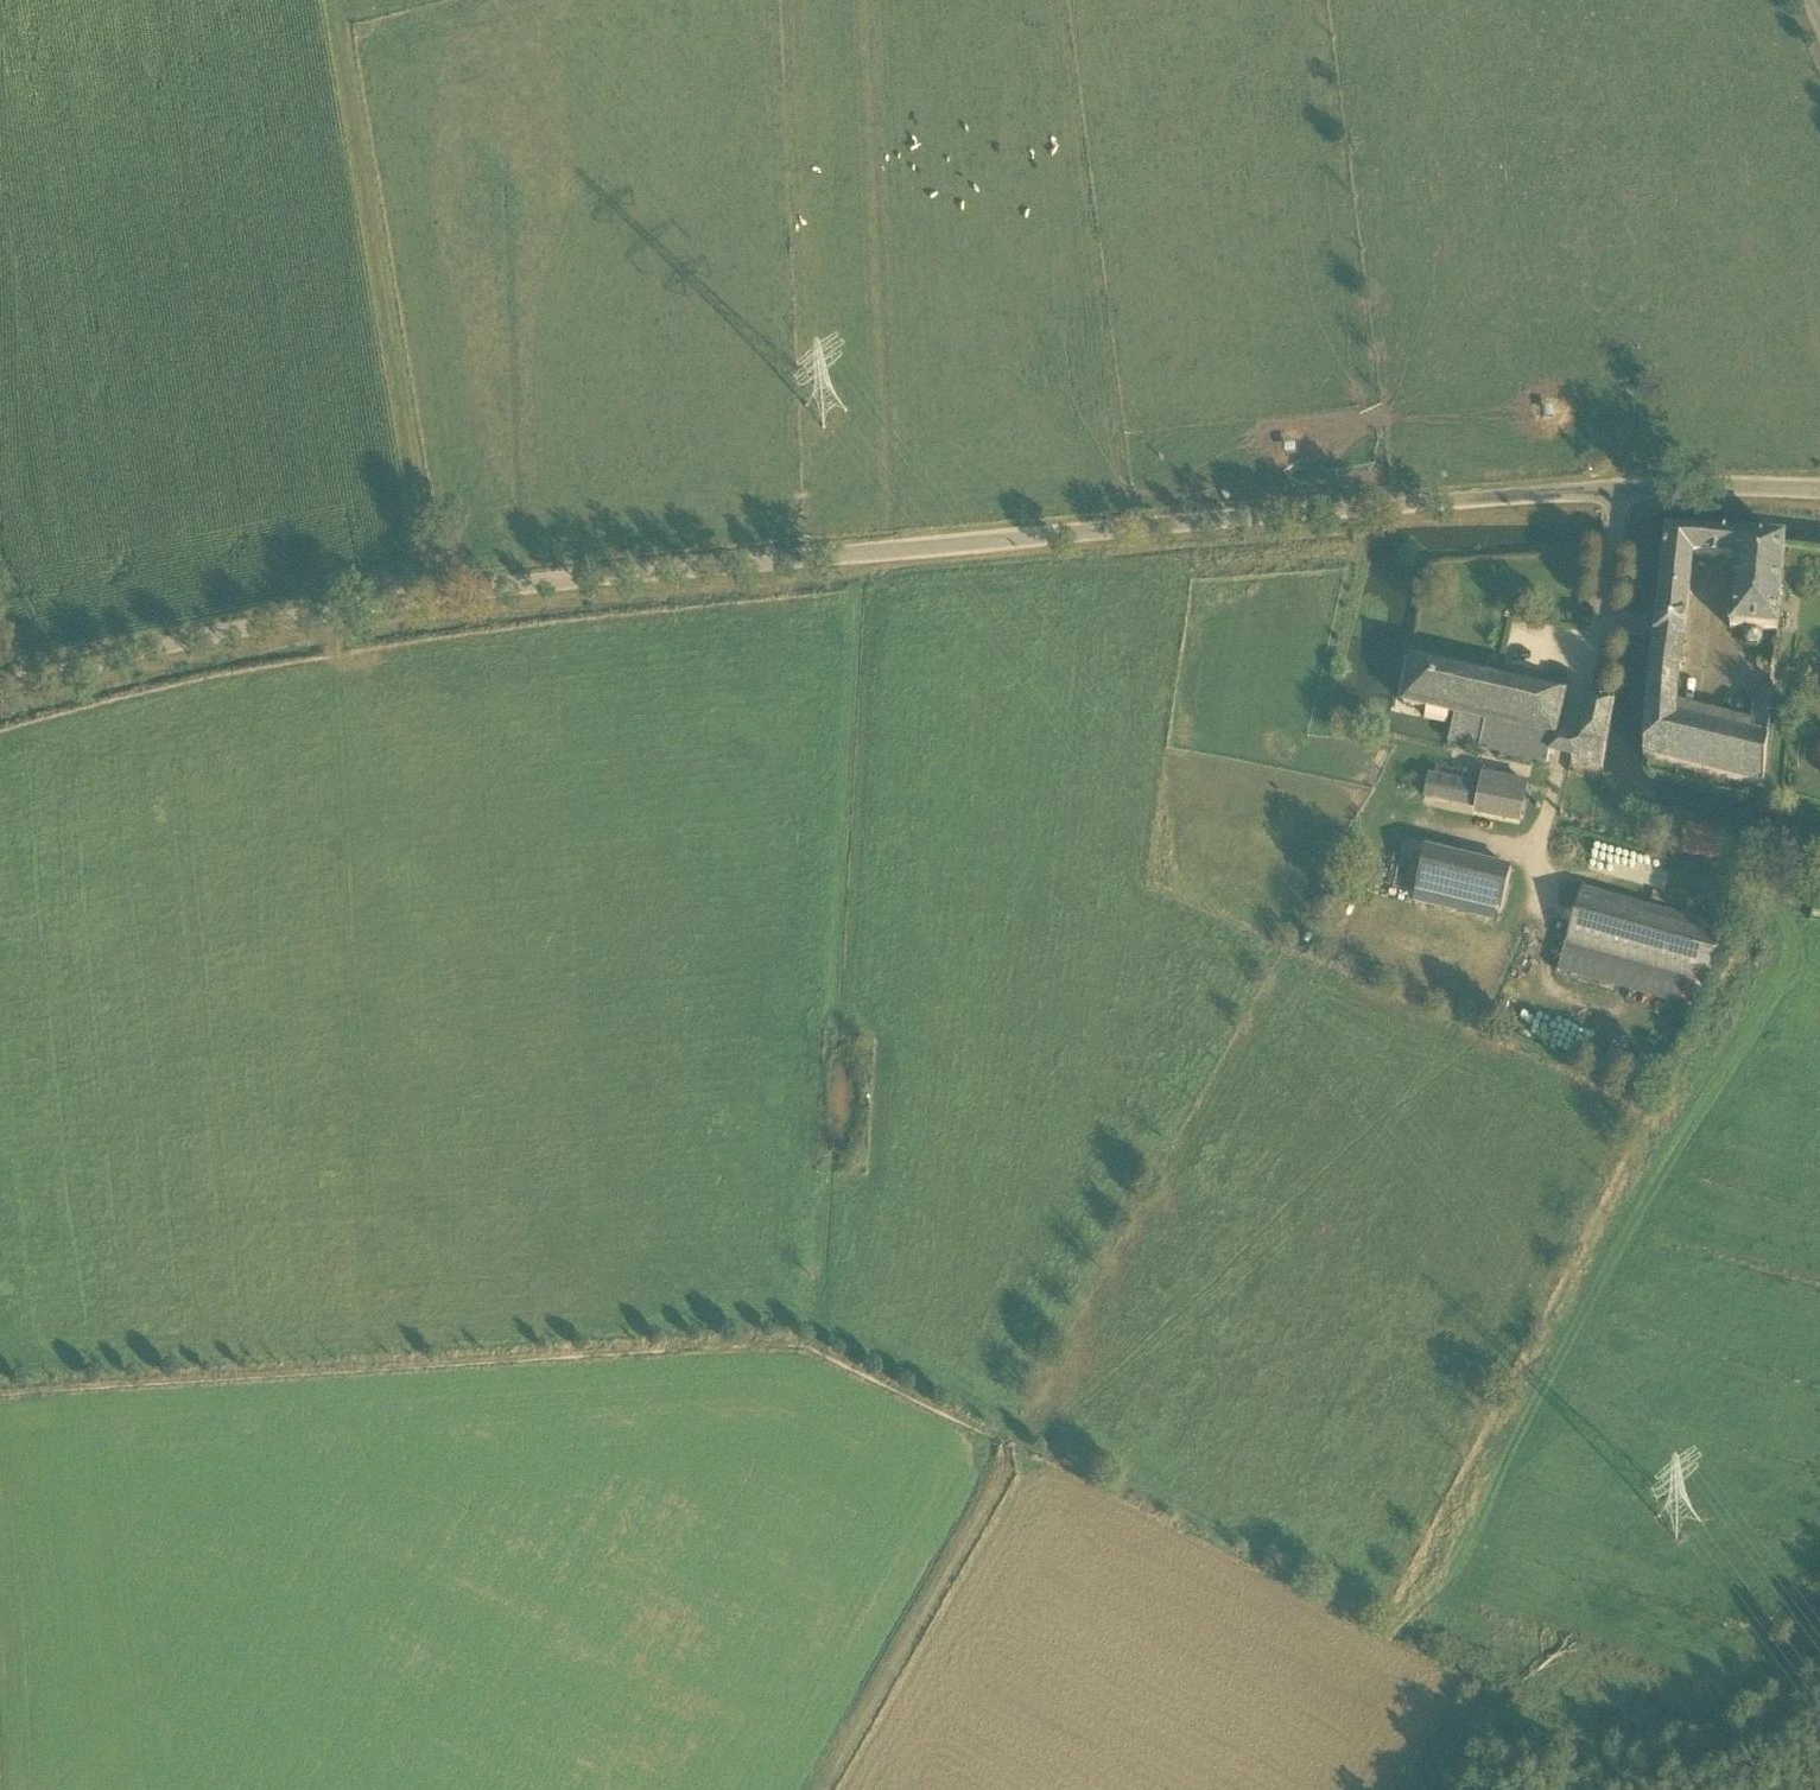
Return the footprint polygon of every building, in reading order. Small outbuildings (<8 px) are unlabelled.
[(1738,563),(1740,539),(1712,537),(1667,533),(1659,614),(1659,615),(1659,619),(1687,621),(1693,558),(1737,562),(1738,563)] [(1763,633),(1778,634),(1786,544),(1740,539),(1738,563),(1737,562),(1731,630),(1745,631),(1763,633)] [(1686,628),(1687,621),(1659,619),(1658,625),(1657,635),(1657,636),(1644,757),(1765,788),(1774,692),(1759,690),(1756,690),(1751,735),(1675,716),(1679,671),(1681,671),(1685,640),(1686,628)] [(1762,638),(1763,633),(1745,631),(1745,636),(1749,641),(1758,642),(1762,638)] [(1550,759),(1555,739),(1566,694),(1499,679),(1413,659),(1405,705),(1486,724),(1480,748),(1549,764),(1550,759)] [(1604,751),(1614,705),(1590,700),(1580,745),(1604,751)] [(1600,771),(1604,751),(1580,745),(1570,743),(1555,739),(1550,759),(1565,763),(1600,771)] [(1475,816),(1517,824),(1526,782),(1483,775),(1482,785),(1425,775),(1420,802),(1476,812),(1475,816)] [(1688,825),(1680,855),(1718,865),(1726,835),(1688,825)] [(1416,893),(1478,907),(1500,912),(1510,871),(1426,851),(1416,893)] [(1724,929),(1626,901),(1583,889),(1559,973),(1677,1007),(1685,979),(1708,986),(1724,929)]
